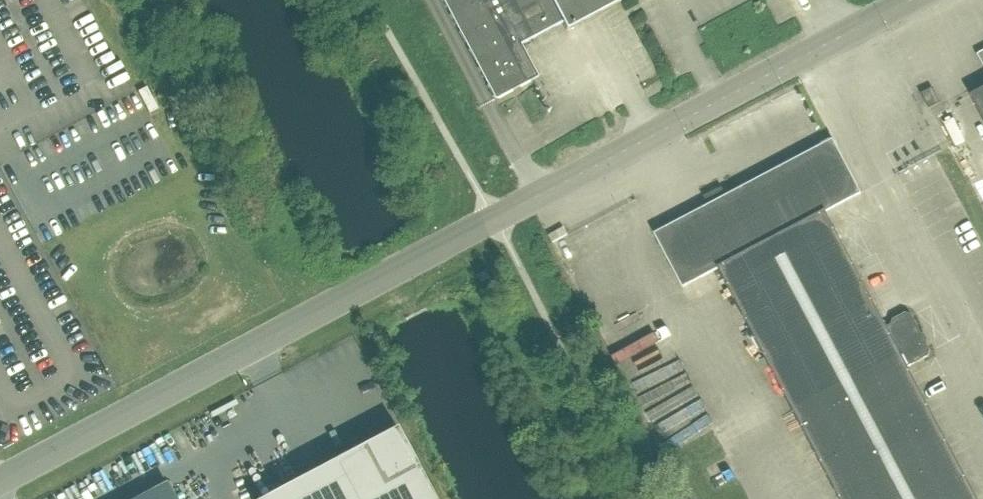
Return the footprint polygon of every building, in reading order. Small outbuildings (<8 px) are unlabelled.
[(494,100),(538,77),(521,45),(562,23),(566,31),(620,2),(619,0),(441,0),(494,100)] [(933,87),(920,93),(929,110),(942,103),(933,87)] [(972,96),(982,116),(982,90),(972,96)] [(827,144),(657,235),(685,288),(721,269),(828,212),(864,194),(864,193),(834,140),(834,141),(827,144)] [(721,269),(781,384),(840,498),(978,498),(909,368),(889,328),(828,212),(721,269)] [(893,326),(889,328),(909,368),(930,357),(932,351),(913,315),(907,314),(895,320),(893,326)] [(397,427),(262,498),(435,498),(397,427)]
